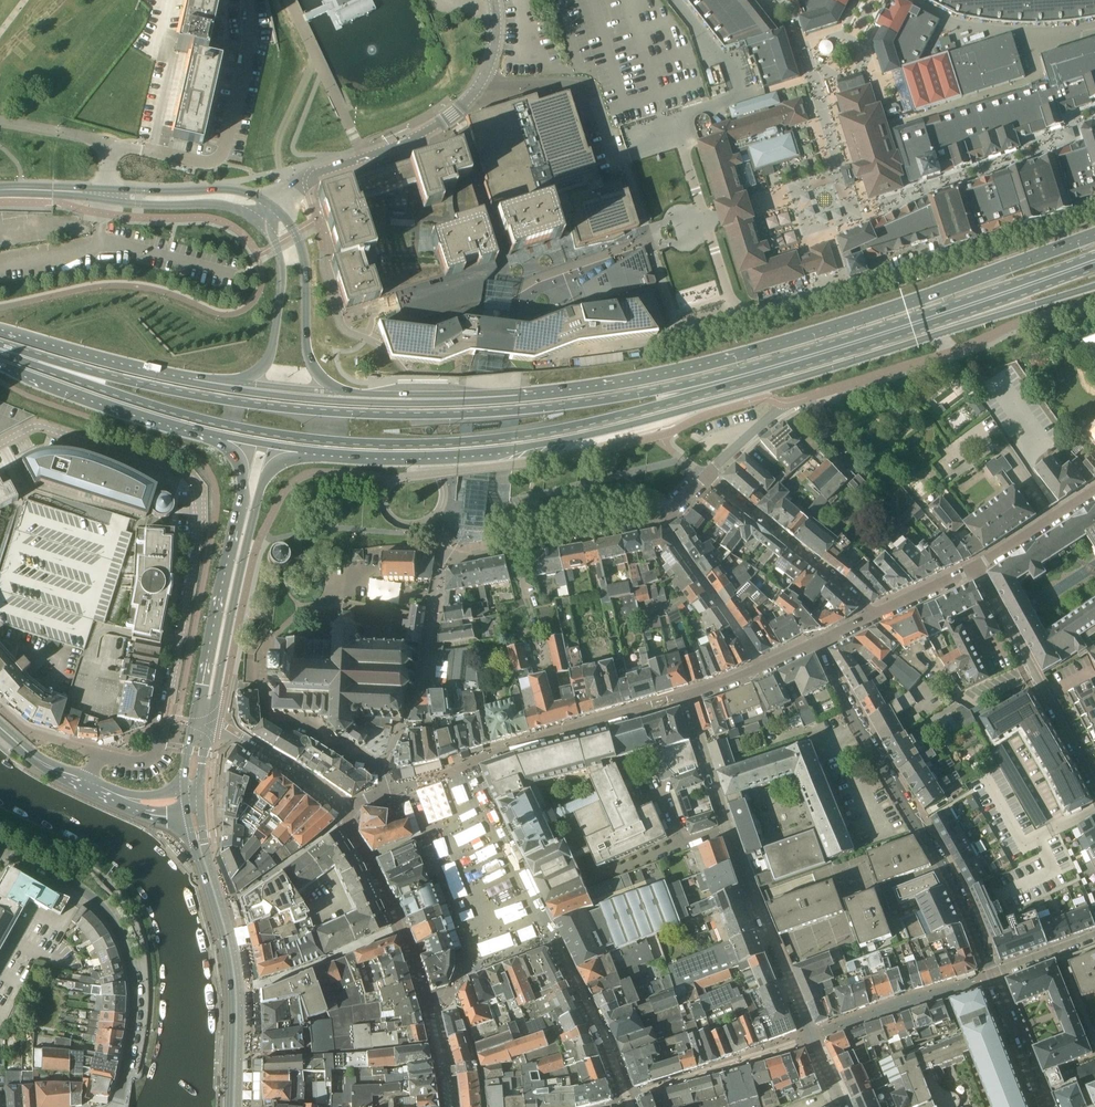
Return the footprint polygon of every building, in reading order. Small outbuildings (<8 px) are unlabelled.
[(219,0),(187,0),(176,50),(191,54),(172,138),(202,145),(221,61),(223,62),(226,51),(220,50),(220,48),(215,47),(215,48),(209,47),(219,0)] [(336,13),(341,25),(376,10),(371,0),(365,0),(336,13)] [(689,2),(709,27),(722,43),(725,46),(725,47),(726,48),(745,42),(778,32),(764,14),(761,10),(753,0),(688,0),(689,2)] [(797,5),(802,19),(803,24),(806,32),(806,33),(807,33),(821,29),(823,28),(837,24),(838,23),(843,14),(845,10),(846,8),(850,0),(800,0),(797,5)] [(921,63),(921,62),(920,59),(923,55),(926,49),(928,44),(930,41),(936,30),(937,27),(940,21),(913,7),(901,0),(897,0),(891,13),(883,27),(875,43),(885,74),(885,75),(892,72),(901,69),(903,69),(903,70),(904,70),(904,69),(915,65),(916,65),(917,64),(918,65),(919,65),(919,64),(921,63)] [(930,1),(939,6),(942,7),(947,10),(957,15),(959,15),(962,16),(969,17),(976,19),(980,19),(985,20),(989,21),(998,22),(1002,22),(1010,23),(1018,23),(1021,23),(1031,23),(1040,23),(1044,23),(1051,23),(1058,22),(1061,22),(1072,21),(1082,20),(1085,19),(1092,18),(1094,17),(1094,0),(929,0),(930,1)] [(784,30),(778,32),(745,42),(746,43),(750,58),(751,58),(755,57),(757,66),(761,79),(762,82),(764,88),(776,85),(783,82),(785,82),(786,81),(799,77),(795,62),(794,61),(790,46),(789,45),(785,30),(784,30)] [(959,51),(948,54),(948,56),(961,96),(961,98),(1026,77),(1025,75),(1024,72),(1018,53),(1017,48),(1015,43),(1014,39),(1012,34),(962,50),(959,51)] [(827,39),(818,44),(824,55),(833,49),(827,39)] [(1091,41),(1083,44),(1080,45),(1068,49),(1064,50),(1052,54),(1049,55),(1041,57),(1049,82),(1044,83),(1040,84),(1028,88),(1025,89),(1012,93),(1009,94),(996,98),(993,99),(981,103),(977,104),(970,107),(965,108),(961,109),(949,113),(945,114),(939,116),(933,118),(930,119),(917,123),(914,124),(908,126),(919,162),(918,162),(921,170),(921,173),(922,176),(924,180),(927,179),(938,175),(941,174),(941,173),(945,172),(951,170),(955,169),(961,168),(967,166),(973,164),(972,162),(976,160),(982,159),(986,158),(989,157),(1001,153),(1006,152),(1016,149),(1020,148),(1017,139),(1034,134),(1045,130),(1047,130),(1050,130),(1062,126),(1065,125),(1061,114),(1061,113),(1066,111),(1071,110),(1076,109),(1076,108),(1078,108),(1090,104),(1093,103),(1092,100),(1094,99),(1094,40),(1091,41)] [(944,52),(957,48),(955,43),(942,47),(944,52)] [(870,86),(867,87),(863,77),(839,85),(842,95),(839,96),(845,117),(841,118),(843,123),(847,137),(852,152),(857,167),(854,168),(858,179),(864,177),(871,198),(902,189),(899,177),(902,176),(899,166),(902,166),(898,154),(896,155),(891,140),(887,125),(885,120),(882,111),(881,106),(876,107),(870,86)] [(716,138),(700,143),(708,167),(713,183),(717,197),(720,204),(718,205),(718,206),(718,207),(718,208),(718,209),(719,210),(719,211),(721,218),(723,222),(723,224),(723,225),(724,226),(725,227),(727,227),(728,231),(741,272),(748,294),(749,295),(749,296),(750,297),(751,298),(753,299),(754,300),(756,300),(758,300),(760,299),(757,292),(804,277),(803,276),(818,271),(819,275),(837,270),(830,249),(829,244),(811,249),(813,254),(798,259),(796,254),(766,264),(763,254),(770,251),(768,244),(760,246),(753,223),(752,219),(754,218),(753,214),(752,213),(751,210),(747,196),(744,196),(743,191),(743,190),(742,189),(740,183),(741,183),(740,182),(738,176),(738,175),(735,167),(743,164),(740,157),(749,154),(754,170),(755,169),(757,169),(757,171),(761,170),(763,177),(774,173),(772,167),(798,159),(798,156),(800,155),(794,134),(791,135),(790,132),(788,133),(786,126),(790,125),(791,127),(807,122),(808,121),(801,100),(784,105),(785,107),(770,112),(769,107),(780,104),(777,93),(730,108),(733,119),(737,117),(738,122),(731,124),(730,122),(713,127),(716,138)] [(537,104),(536,98),(535,97),(523,101),(522,98),(509,102),(510,105),(466,119),(476,151),(486,184),(484,184),(494,218),(498,229),(486,233),(481,218),(469,179),(459,149),(408,165),(384,172),(350,184),(317,194),(339,261),(331,264),(345,310),(378,299),(395,294),(402,318),(410,325),(410,329),(378,325),(383,338),(382,338),(390,360),(410,363),(439,366),(469,355),(474,355),(475,355),(509,359),(510,359),(532,362),(576,345),(657,335),(648,322),(636,303),(613,306),(579,310),(579,308),(573,308),(573,311),(568,312),(527,328),(514,326),(478,322),(475,321),(475,319),(470,318),(469,321),(466,320),(467,317),(481,303),(484,283),(497,270),(495,263),(495,262),(488,239),(500,235),(502,241),(504,240),(505,242),(509,256),(560,240),(556,229),(570,225),(575,250),(614,241),(625,235),(624,232),(638,228),(622,176),(599,183),(589,151),(587,152),(568,94),(537,104)] [(903,249),(904,249),(907,248),(912,246),(928,241),(939,237),(942,236),(943,240),(945,247),(952,245),(956,244),(962,242),(968,240),(971,239),(978,237),(983,235),(987,234),(993,232),(993,233),(996,232),(1000,230),(1003,229),(1010,227),(1009,227),(1015,225),(1019,224),(1024,222),(1024,224),(1031,221),(1035,220),(1042,218),(1042,217),(1047,216),(1051,215),(1056,213),(1056,214),(1063,211),(1067,210),(1074,208),(1071,201),(1077,199),(1086,196),(1092,194),(1094,193),(1094,123),(1085,125),(1082,131),(1086,142),(1084,143),(1072,147),(1070,147),(1071,147),(1054,153),(1055,155),(1039,160),(1039,161),(1025,166),(1025,165),(1007,170),(1008,172),(1007,172),(1001,174),(995,176),(994,177),(994,176),(991,177),(979,180),(977,181),(977,182),(963,186),(962,187),(962,186),(948,190),(929,196),(930,198),(928,199),(916,204),(916,203),(899,211),(895,213),(890,215),(886,217),(885,218),(884,218),(881,220),(878,221),(875,223),(870,225),(870,224),(865,227),(855,231),(844,236),(840,238),(838,239),(841,245),(844,255),(846,261),(851,278),(869,273),(865,261),(876,258),(880,256),(895,251),(895,252),(900,250),(903,249)] [(779,214),(782,225),(792,222),(789,211),(779,214)] [(777,215),(767,218),(770,229),(780,226),(777,215)] [(777,235),(780,246),(798,241),(795,230),(777,235)] [(811,237),(812,244),(825,242),(824,235),(811,237)] [(655,284),(654,278),(644,277),(643,274),(646,273),(643,263),(621,264),(585,286),(589,296),(592,295),(594,302),(592,303),(593,304),(655,284)] [(1083,341),(1094,358),(1094,337),(1083,341)] [(968,402),(973,410),(982,404),(977,396),(968,402)] [(35,416),(20,409),(21,414),(15,416),(19,424),(35,416)] [(808,428),(817,424),(814,417),(805,421),(808,428)] [(792,473),(811,456),(800,443),(796,436),(804,433),(797,423),(789,427),(788,425),(788,424),(786,423),(785,423),(784,423),(783,424),(782,425),(781,426),(761,441),(778,460),(779,461),(787,468),(792,473)] [(775,465),(779,461),(778,460),(761,441),(755,447),(775,465)] [(22,462),(22,463),(34,486),(40,483),(146,517),(149,509),(150,509),(151,512),(152,514),(154,516),(157,518),(160,519),(163,519),(166,518),(168,517),(170,516),(172,514),(173,511),(174,508),(173,505),(172,502),(171,500),(169,498),(159,491),(157,489),(148,484),(145,482),(124,470),(104,463),(90,458),(73,455),(53,453),(45,453),(36,455),(29,458),(22,462)] [(1088,454),(1084,457),(1087,461),(1084,464),(1094,478),(1094,462),(1088,454)] [(775,481),(747,456),(737,465),(764,489),(767,492),(768,493),(774,486),(777,488),(780,485),(781,484),(792,473),(787,468),(775,481)] [(828,501),(831,504),(838,497),(835,494),(846,483),(848,486),(859,496),(870,486),(859,475),(857,477),(852,471),(849,473),(843,467),(833,456),(829,460),(813,475),(806,482),(813,489),(821,496),(827,502),(828,501)] [(1073,461),(1064,469),(1060,464),(1053,456),(1035,470),(1059,502),(1094,479),(1094,478),(1084,464),(1077,457),(1073,461)] [(20,467),(20,466),(18,463),(12,467),(5,470),(7,473),(7,474),(23,503),(22,506),(16,504),(6,534),(0,552),(0,624),(84,651),(94,621),(104,624),(137,521),(131,519),(132,516),(112,510),(111,513),(31,487),(20,467)] [(724,478),(750,501),(758,492),(761,494),(763,492),(762,491),(764,489),(737,465),(724,478)] [(787,490),(781,484),(780,485),(777,488),(759,508),(769,516),(787,496),(788,497),(789,495),(792,497),(803,486),(806,482),(813,475),(807,470),(804,473),(801,471),(797,476),(799,478),(787,490)] [(986,550),(1036,517),(1015,488),(1016,488),(1003,470),(996,475),(1008,492),(964,524),(942,497),(942,498),(939,495),(937,497),(939,500),(930,507),(949,530),(953,535),(954,535),(965,525),(973,535),(970,537),(974,542),(978,540),(986,550)] [(5,475),(2,471),(0,472),(0,510),(18,500),(10,485),(5,475)] [(806,482),(803,486),(811,492),(813,489),(806,482)] [(768,493),(767,492),(763,496),(761,494),(758,492),(750,501),(759,508),(777,488),(774,486),(768,493)] [(729,502),(712,488),(708,492),(695,506),(702,512),(701,514),(699,516),(706,521),(711,525),(713,522),(723,509),(729,502)] [(813,489),(811,492),(818,499),(821,496),(813,489)] [(790,498),(788,497),(787,496),(769,516),(779,524),(794,507),(787,501),(790,498)] [(821,496),(818,499),(809,510),(812,512),(809,517),(809,520),(811,521),(796,538),(805,545),(809,549),(826,530),(812,519),(827,502),(821,496)] [(722,529),(737,509),(729,502),(723,509),(713,522),(714,522),(722,529)] [(926,514),(919,506),(916,503),(906,512),(909,515),(903,520),(907,523),(912,519),(916,523),(926,514)] [(692,510),(699,516),(701,514),(702,512),(695,506),(692,510)] [(1086,538),(1094,552),(1094,506),(1073,520),(1036,544),(1012,559),(1012,560),(989,575),(1044,674),(1062,663),(1078,652),(1081,656),(1088,652),(1094,663),(1094,642),(1093,643),(1092,642),(1089,637),(1094,633),(1094,601),(1073,615),(1073,616),(1067,619),(1045,634),(1017,582),(1030,573),(1035,581),(1046,574),(1041,566),(1086,538)] [(788,532),(803,515),(794,507),(779,524),(781,526),(788,532)] [(731,535),(745,516),(737,509),(722,529),(717,534),(719,536),(721,538),(726,532),(729,535),(730,535),(731,535)] [(710,527),(711,525),(712,525),(711,525),(706,521),(699,516),(692,510),(683,519),(690,525),(698,531),(698,530),(704,523),(710,527)] [(811,521),(809,520),(803,515),(788,532),(790,533),(789,534),(791,535),(792,535),(793,536),(795,538),(796,538),(811,521)] [(756,521),(755,523),(745,516),(731,535),(730,535),(729,535),(722,546),(725,548),(732,553),(743,539),(747,542),(745,544),(749,547),(750,545),(747,542),(760,527),(762,526),(756,521)] [(674,530),(684,545),(701,532),(698,530),(698,531),(690,525),(683,519),(675,525),(674,526),(674,527),(674,528),(674,529),(674,530)] [(773,538),(760,527),(747,542),(750,545),(749,547),(747,548),(753,553),(753,552),(756,549),(756,548),(761,542),(766,547),(767,546),(773,538)] [(174,540),(174,530),(145,528),(145,540),(139,540),(138,540),(137,540),(137,541),(136,542),(137,543),(137,544),(138,544),(139,544),(144,545),(144,560),(138,560),(137,577),(135,591),(132,608),(138,609),(135,624),(129,623),(128,623),(127,623),(126,624),(126,625),(126,626),(126,627),(127,627),(128,628),(134,629),(134,630),(133,634),(132,639),(160,644),(161,640),(162,635),(163,635),(167,613),(166,613),(169,599),(170,599),(171,594),(172,588),(172,583),(173,578),(172,577),(172,563),(173,563),(174,540)] [(660,546),(665,553),(665,554),(674,547),(668,537),(663,528),(650,531),(655,548),(660,546)] [(704,534),(712,539),(715,541),(719,536),(717,534),(716,535),(707,530),(704,534)] [(812,551),(823,560),(830,551),(840,540),(839,540),(826,530),(809,549),(812,551)] [(974,542),(970,537),(961,543),(954,535),(953,535),(949,530),(945,534),(944,534),(954,547),(957,551),(964,561),(972,558),(985,550),(986,550),(978,540),(974,542)] [(637,565),(640,578),(632,579),(634,589),(641,587),(643,586),(642,586),(647,585),(658,580),(656,571),(650,572),(648,565),(650,564),(650,561),(658,559),(655,548),(650,531),(639,533),(640,538),(644,552),(645,555),(644,555),(645,556),(646,561),(645,562),(642,563),(641,563),(640,563),(640,564),(637,565)] [(941,539),(936,543),(937,543),(936,543),(944,553),(953,566),(964,561),(957,551),(954,547),(944,534),(945,534),(942,531),(938,535),(941,539)] [(704,534),(701,532),(684,545),(691,554),(712,539),(704,534)] [(628,535),(623,536),(628,562),(632,579),(640,578),(637,565),(640,564),(640,563),(638,553),(644,552),(640,538),(639,533),(629,535),(628,535)] [(841,556),(844,553),(852,545),(843,535),(839,540),(840,540),(830,551),(823,560),(848,579),(856,569),(855,567),(841,556)] [(616,566),(628,562),(623,536),(598,541),(602,561),(603,561),(615,558),(616,564),(616,566)] [(878,545),(883,550),(901,569),(914,584),(915,584),(916,584),(936,573),(937,574),(946,569),(938,557),(930,548),(922,555),(908,541),(907,541),(903,537),(894,545),(897,548),(893,551),(890,548),(883,540),(878,545)] [(788,550),(773,538),(767,546),(770,549),(768,551),(760,561),(765,565),(775,553),(781,558),(781,559),(788,550)] [(691,554),(697,564),(710,555),(716,550),(722,546),(715,542),(715,541),(712,539),(691,554)] [(598,541),(583,545),(588,567),(598,565),(598,568),(598,569),(597,570),(600,581),(602,580),(602,581),(603,581),(603,580),(607,579),(605,572),(603,561),(602,561),(598,541)] [(946,569),(953,566),(944,553),(936,543),(937,543),(936,543),(932,547),(930,544),(928,546),(930,548),(938,557),(946,569)] [(565,571),(588,567),(583,545),(580,546),(567,548),(560,549),(565,571)] [(280,571),(281,571),(284,572),(285,570),(283,568),(290,559),(290,557),(290,555),(289,553),(288,551),(287,550),(286,548),(284,547),(282,546),(280,546),(277,546),(274,547),(272,548),(271,550),(269,551),(268,553),(268,556),(268,559),(269,562),(270,564),(272,565),(274,566),(276,567),(278,568),(280,568),(280,571)] [(667,572),(683,561),(678,555),(674,547),(665,554),(665,553),(662,555),(668,564),(664,567),(667,572)] [(352,550),(350,561),(350,562),(363,561),(363,549),(362,550),(362,549),(361,549),(361,550),(353,550),(352,550)] [(560,549),(534,553),(535,557),(537,570),(537,576),(547,574),(548,577),(555,575),(557,585),(560,584),(561,587),(568,586),(565,571),(560,549)] [(717,552),(716,551),(716,550),(710,555),(697,564),(707,578),(722,563),(721,563),(715,554),(717,552)] [(786,573),(798,557),(788,550),(781,559),(781,558),(775,565),(776,565),(786,573)] [(895,592),(914,584),(901,569),(883,550),(883,551),(886,554),(873,566),(873,567),(895,592)] [(435,554),(434,554),(384,553),(383,578),(432,579),(435,554)] [(734,562),(730,556),(729,555),(721,563),(722,563),(707,578),(713,586),(727,575),(724,570),(734,562)] [(485,585),(511,581),(507,557),(480,562),(485,585)] [(796,581),(809,565),(798,557),(786,573),(795,581),(796,581)] [(681,581),(692,574),(683,561),(667,572),(671,577),(676,574),(678,578),(681,581)] [(761,571),(765,565),(760,561),(754,567),(761,571)] [(488,598),(485,585),(480,562),(462,566),(467,589),(479,586),(482,599),(488,598)] [(750,568),(752,566),(745,562),(727,575),(713,586),(719,594),(736,581),(747,572),(750,569),(751,569),(750,568)] [(873,567),(873,566),(870,563),(864,569),(859,563),(855,567),(856,569),(861,573),(868,580),(882,598),(895,592),(873,567)] [(818,573),(809,565),(796,581),(795,581),(788,590),(800,598),(818,573)] [(457,591),(467,589),(462,566),(452,568),(449,571),(447,590),(446,590),(446,591),(447,591),(446,592),(446,593),(444,609),(460,606),(457,591)] [(873,602),(882,598),(868,580),(861,573),(856,569),(848,579),(873,602)] [(749,581),(752,578),(747,572),(736,581),(719,594),(725,602),(731,597),(742,587),(748,581),(749,581)] [(831,583),(818,573),(800,598),(811,606),(813,603),(814,601),(816,602),(817,601),(831,583)] [(684,593),(699,583),(692,574),(681,581),(678,578),(673,582),(676,589),(679,587),(684,593)] [(757,608),(768,599),(748,581),(742,587),(731,597),(725,602),(727,606),(736,597),(741,604),(741,603),(748,597),(756,604),(752,608),(758,615),(755,618),(757,620),(753,622),(752,623),(757,630),(758,629),(764,638),(772,650),(782,645),(782,646),(783,646),(764,615),(763,615),(757,608)] [(985,603),(974,582),(937,602),(946,621),(946,622),(954,618),(973,608),(985,603)] [(626,596),(631,595),(632,595),(632,594),(629,583),(608,587),(609,593),(611,599),(616,598),(620,597),(621,597),(622,597),(626,596)] [(707,594),(703,589),(699,583),(684,593),(689,599),(693,597),(696,602),(707,595),(707,594)] [(832,603),(842,594),(831,583),(817,601),(821,605),(826,599),(827,600),(826,600),(827,600),(832,603)] [(641,587),(644,601),(650,599),(647,585),(642,586),(643,586),(641,587)] [(638,602),(644,601),(641,587),(634,589),(635,594),(637,601),(637,602),(638,602)] [(664,587),(658,588),(661,602),(667,601),(664,587)] [(661,602),(658,588),(652,590),(655,603),(661,602)] [(777,605),(777,604),(788,613),(790,615),(792,615),(793,616),(793,617),(803,634),(804,634),(824,629),(815,618),(814,618),(812,615),(813,614),(809,610),(811,606),(800,598),(788,590),(787,591),(784,589),(774,602),(777,605)] [(612,602),(611,599),(609,593),(602,594),(601,594),(600,594),(602,604),(603,604),(611,602),(612,602)] [(637,602),(637,601),(635,594),(632,594),(632,595),(631,595),(626,596),(622,597),(624,608),(621,609),(623,618),(639,615),(641,614),(640,614),(638,602),(637,602)] [(859,609),(858,608),(842,594),(832,603),(834,605),(828,612),(833,616),(840,611),(847,618),(859,609)] [(700,615),(717,608),(707,595),(696,602),(693,597),(689,599),(700,615)] [(744,607),(741,603),(741,604),(736,597),(727,606),(734,615),(744,607)] [(950,630),(949,628),(946,622),(946,621),(937,602),(928,606),(940,632),(941,632),(942,633),(950,630)] [(986,640),(1000,633),(985,603),(973,608),(977,616),(975,617),(976,619),(975,620),(986,640)] [(803,635),(803,634),(793,617),(793,616),(792,615),(790,615),(788,613),(777,604),(777,605),(778,605),(779,606),(764,615),(783,646),(803,634),(803,635)] [(482,618),(491,617),(490,609),(489,608),(479,610),(465,612),(464,605),(460,606),(444,609),(443,623),(472,618),(472,619),(473,619),(474,620),(482,618)] [(426,608),(420,607),(413,606),(412,612),(412,614),(411,620),(410,621),(405,620),(403,631),(409,631),(407,643),(406,642),(399,642),(399,641),(397,641),(397,645),(390,645),(390,641),(387,641),(387,644),(381,644),(381,640),(378,640),(378,645),(370,644),(370,640),(368,640),(367,644),(366,644),(366,641),(364,641),(362,640),(360,641),(360,639),(364,639),(365,637),(361,637),(361,630),(365,629),(364,627),(360,628),(355,623),(357,619),(355,618),(355,613),(344,613),(344,612),(344,611),(345,609),(343,609),(343,611),(343,614),(344,614),(344,617),(342,618),(344,622),(338,627),(334,626),(333,627),(337,629),(337,630),(337,632),(337,636),(333,636),(333,638),(335,638),(335,639),(337,640),(337,645),(327,644),(327,640),(326,640),(325,640),(325,644),(319,644),(319,640),(318,640),(317,640),(316,643),(308,643),(308,641),(308,639),(307,639),(307,641),(299,640),(299,639),(298,639),(298,640),(291,640),(291,638),(289,638),(289,640),(289,642),(281,641),(279,640),(279,641),(278,648),(277,648),(274,653),(274,654),(277,654),(277,657),(276,657),(274,659),(274,662),(272,662),(272,670),(273,671),(273,677),(272,678),(271,685),(273,685),(273,689),(275,691),(275,694),(271,694),(271,696),(275,696),(275,700),(276,700),(275,711),(275,713),(277,713),(277,711),(285,711),(285,714),(287,714),(287,711),(294,712),(294,714),(296,714),(296,712),(304,712),(305,713),(306,712),(313,712),(314,714),(316,713),(322,713),(322,718),(323,719),(325,718),(333,719),(333,725),(329,726),(330,728),(333,727),(338,732),(336,736),(339,737),(342,734),(346,734),(349,738),(351,737),(354,740),(353,742),(355,743),(356,741),(359,743),(359,745),(360,745),(361,743),(364,742),(366,744),(367,743),(366,741),(368,738),(370,739),(370,737),(368,737),(367,733),(369,731),(368,730),(366,731),(368,725),(385,729),(385,726),(393,727),(394,721),(401,722),(403,719),(403,716),(404,714),(406,694),(406,691),(407,690),(411,686),(415,688),(416,687),(418,668),(418,667),(421,644),(424,623),(425,616),(426,608)] [(929,638),(942,633),(941,632),(940,632),(928,606),(917,611),(928,637),(929,637),(929,638)] [(739,621),(744,630),(751,625),(750,624),(752,623),(753,622),(750,617),(751,616),(744,607),(734,615),(739,621)] [(828,612),(824,609),(821,607),(813,614),(812,615),(814,618),(815,618),(824,629),(825,629),(825,630),(847,619),(847,618),(840,611),(833,616),(828,612)] [(730,626),(720,612),(717,608),(700,615),(702,621),(702,622),(706,631),(715,627),(716,630),(718,629),(720,632),(730,626)] [(930,639),(929,638),(929,637),(928,637),(917,611),(910,614),(890,622),(881,626),(901,644),(901,645),(907,650),(899,658),(900,658),(922,677),(929,669),(918,660),(916,654),(926,650),(923,642),(930,639)] [(663,628),(661,617),(660,617),(660,616),(654,618),(657,631),(663,630),(663,628)] [(476,638),(472,619),(472,618),(443,623),(443,624),(439,643),(476,638)] [(650,633),(652,632),(657,631),(654,618),(647,619),(650,633)] [(950,630),(960,649),(963,657),(945,667),(946,667),(951,675),(957,671),(966,690),(989,678),(963,627),(960,629),(957,623),(954,618),(946,622),(949,628),(950,630)] [(644,634),(650,633),(647,619),(642,620),(644,634)] [(308,638),(308,639),(308,641),(308,643),(316,643),(317,640),(318,640),(319,640),(319,644),(325,644),(325,640),(326,640),(327,640),(327,644),(337,645),(337,640),(335,639),(335,638),(333,638),(333,636),(337,636),(337,632),(329,632),(323,632),(323,629),(324,623),(313,623),(312,634),(312,638),(308,638)] [(760,654),(763,654),(772,650),(764,638),(758,629),(757,630),(752,623),(750,624),(751,625),(751,626),(744,630),(760,654)] [(720,632),(726,641),(725,642),(729,650),(737,668),(749,662),(750,662),(750,661),(750,660),(740,642),(735,645),(730,635),(726,629),(731,627),(730,626),(720,632)] [(893,653),(901,645),(901,644),(881,626),(870,632),(893,653)] [(644,634),(646,641),(653,639),(652,632),(650,633),(644,634)] [(723,673),(737,668),(729,650),(725,642),(726,641),(720,632),(709,639),(723,673)] [(877,658),(883,663),(888,669),(889,670),(896,663),(900,658),(899,658),(893,653),(870,632),(856,638),(877,658)] [(564,640),(565,640),(564,635),(549,638),(557,674),(570,671),(571,671),(569,664),(568,660),(566,650),(564,640)] [(830,650),(830,651),(837,662),(850,656),(850,655),(857,652),(870,664),(871,665),(877,658),(856,638),(855,638),(831,650),(830,650)] [(160,646),(160,644),(132,639),(132,640),(136,641),(134,652),(132,662),(156,667),(158,657),(160,646)] [(705,680),(697,654),(686,658),(686,655),(685,652),(688,652),(683,639),(676,641),(680,654),(682,659),(682,660),(689,685),(705,680)] [(723,674),(723,673),(709,639),(699,643),(702,649),(714,677),(714,678),(715,677),(714,677),(716,676),(717,676),(717,675),(722,674),(723,674)] [(680,654),(676,641),(676,640),(666,644),(667,650),(666,650),(667,651),(668,656),(667,657),(666,658),(668,669),(670,674),(674,689),(689,685),(682,660),(682,659),(680,654)] [(537,700),(531,678),(532,678),(531,673),(530,669),(527,658),(523,644),(508,648),(513,667),(515,673),(519,688),(524,707),(531,731),(544,728),(537,700)] [(474,692),(479,691),(479,672),(472,647),(453,650),(449,692),(430,693),(431,704),(434,720),(451,718),(456,717),(466,714),(466,707),(464,693),(474,692)] [(579,647),(566,650),(568,660),(569,664),(571,671),(570,671),(574,686),(576,695),(577,699),(579,708),(581,717),(597,712),(593,694),(592,694),(591,688),(589,682),(587,682),(586,676),(584,668),(579,647)] [(627,670),(628,677),(635,701),(658,695),(651,670),(652,670),(650,663),(651,663),(647,647),(641,649),(642,656),(641,656),(643,666),(628,670),(627,670)] [(0,649),(0,697),(1,698),(3,696),(4,697),(6,699),(9,702),(9,703),(7,706),(30,723),(58,732),(67,703),(66,703),(67,701),(45,694),(27,680),(26,679),(22,674),(30,668),(23,660),(15,667),(0,649)] [(705,680),(714,677),(702,649),(699,650),(700,652),(701,653),(697,654),(705,680)] [(936,652),(941,659),(945,657),(941,649),(936,652)] [(960,649),(945,657),(941,659),(945,667),(963,657),(960,649)] [(829,685),(817,657),(816,655),(778,673),(793,704),(795,708),(796,707),(798,714),(813,707),(807,696),(829,685)] [(846,676),(859,668),(859,667),(850,656),(837,662),(846,676)] [(658,695),(674,689),(670,674),(668,669),(666,658),(665,658),(665,659),(651,663),(650,663),(652,670),(651,670),(658,695)] [(877,671),(882,675),(883,674),(888,669),(883,663),(877,658),(871,665),(870,664),(860,669),(859,668),(846,676),(855,692),(870,683),(867,678),(877,671)] [(910,692),(922,677),(900,658),(896,663),(889,670),(897,681),(897,680),(900,683),(909,692),(910,692)] [(156,667),(132,662),(116,659),(115,666),(123,667),(120,678),(121,678),(120,682),(130,684),(148,688),(151,689),(152,684),(153,684),(155,672),(156,667)] [(627,670),(626,664),(626,663),(625,659),(624,659),(617,661),(618,665),(619,672),(622,682),(620,683),(620,684),(611,686),(612,691),(620,689),(625,704),(628,703),(635,701),(628,677),(627,670)] [(597,712),(625,704),(620,689),(612,691),(611,686),(620,684),(620,683),(622,682),(619,672),(618,665),(617,661),(584,668),(586,676),(587,682),(589,682),(591,688),(592,694),(593,694),(597,712)] [(530,732),(531,731),(524,707),(515,673),(513,667),(505,677),(514,686),(513,686),(512,687),(511,689),(510,690),(510,691),(510,692),(510,694),(511,695),(511,696),(512,697),(512,698),(513,699),(514,699),(498,704),(487,707),(489,715),(486,716),(488,724),(492,743),(493,743),(497,742),(499,741),(503,740),(504,740),(512,738),(512,737),(515,736),(515,737),(517,736),(518,735),(522,734),(523,734),(524,734),(529,732),(530,732)] [(485,696),(488,695),(483,671),(479,672),(479,691),(484,691),(485,696)] [(776,712),(793,704),(778,673),(778,674),(762,681),(770,699),(773,706),(776,712)] [(532,678),(531,678),(537,700),(544,728),(569,720),(563,698),(554,700),(547,674),(532,678)] [(870,683),(855,692),(861,703),(880,693),(885,689),(882,685),(888,681),(883,674),(882,675),(873,681),(870,683)] [(764,710),(764,712),(766,714),(767,717),(768,716),(776,712),(773,706),(770,699),(762,681),(754,685),(761,703),(763,706),(764,710)] [(151,689),(148,688),(130,684),(120,682),(120,683),(124,684),(117,719),(116,724),(114,723),(123,734),(133,730),(137,729),(145,727),(145,724),(146,724),(146,722),(147,717),(148,715),(147,715),(148,710),(149,708),(148,708),(148,705),(149,705),(150,703),(149,703),(150,698),(151,698),(151,696),(152,691),(152,689),(151,689)] [(1094,689),(1091,682),(1068,693),(1068,694),(1074,706),(1094,696),(1094,689)] [(740,690),(749,712),(763,706),(761,703),(754,685),(740,690)] [(569,720),(580,717),(581,717),(579,708),(577,699),(576,695),(574,686),(561,689),(563,698),(569,720)] [(949,702),(954,697),(945,689),(941,694),(949,702)] [(744,714),(749,712),(740,690),(726,696),(733,718),(744,714)] [(1070,756),(1038,702),(1031,690),(981,719),(994,741),(1022,725),(1048,769),(1052,776),(1070,814),(1093,803),(1075,766),(1074,766),(1069,757),(1070,756)] [(484,746),(492,743),(488,724),(486,716),(489,715),(487,707),(485,696),(484,691),(479,691),(474,692),(476,703),(477,703),(482,702),(483,706),(482,706),(483,713),(478,714),(479,718),(484,746)] [(259,720),(258,710),(257,692),(242,693),(241,693),(241,692),(240,692),(239,692),(238,692),(237,693),(236,694),(236,695),(236,696),(236,697),(236,698),(237,698),(239,720),(239,721),(240,723),(241,724),(242,725),(244,727),(259,727),(260,726),(259,720)] [(478,714),(477,703),(476,703),(474,692),(464,693),(466,707),(466,714),(466,720),(471,749),(484,746),(479,718),(478,714)] [(870,719),(884,745),(905,733),(896,716),(904,711),(917,703),(910,692),(909,692),(897,700),(893,703),(888,706),(888,707),(870,719)] [(435,730),(426,730),(426,725),(434,724),(434,720),(431,704),(430,693),(420,693),(419,694),(415,707),(425,706),(426,713),(426,722),(422,722),(422,725),(423,730),(423,731),(427,763),(441,760),(436,735),(435,730)] [(888,706),(880,693),(861,703),(870,719),(888,707),(888,706)] [(726,696),(718,698),(729,732),(737,729),(736,724),(735,723),(733,718),(726,696)] [(1074,706),(1081,718),(1094,711),(1094,696),(1074,706)] [(718,698),(705,702),(714,729),(716,737),(719,736),(730,732),(729,732),(718,698)] [(705,731),(714,729),(705,702),(696,705),(705,731)] [(84,714),(75,710),(76,706),(67,703),(58,732),(75,737),(78,738),(84,714)] [(411,726),(422,725),(422,722),(426,722),(426,713),(425,706),(415,707),(415,708),(414,711),(413,711),(413,712),(412,716),(410,721),(408,725),(411,726)] [(958,713),(963,721),(961,722),(965,730),(977,723),(970,710),(962,706),(956,709),(958,713)] [(819,722),(818,721),(813,707),(798,714),(799,714),(798,714),(803,726),(804,728),(805,728),(819,722)] [(674,711),(668,712),(672,727),(678,744),(690,740),(684,718),(682,711),(681,708),(679,709),(676,710),(674,711)] [(1081,718),(1087,731),(1094,727),(1094,711),(1081,718)] [(667,713),(643,720),(648,734),(654,732),(658,744),(665,741),(667,747),(678,744),(672,727),(668,712),(667,713)] [(86,724),(88,715),(84,714),(78,738),(98,740),(98,725),(98,721),(95,721),(95,725),(86,724)] [(460,753),(471,749),(466,720),(466,714),(456,717),(451,718),(452,724),(454,731),(454,733),(460,753)] [(771,725),(768,716),(767,717),(766,714),(736,724),(737,729),(738,729),(759,722),(762,729),(771,725)] [(441,760),(460,753),(454,733),(454,731),(452,724),(451,718),(434,720),(434,724),(435,730),(436,735),(441,760)] [(123,734),(114,723),(113,720),(98,725),(98,740),(100,740),(122,735),(123,734)] [(251,734),(256,737),(273,748),(281,733),(273,728),(265,723),(259,720),(260,726),(259,727),(244,727),(251,734)] [(643,720),(611,729),(619,758),(635,752),(636,755),(641,753),(640,750),(653,746),(653,745),(658,744),(654,732),(648,734),(643,720)] [(759,722),(738,729),(740,734),(740,736),(762,729),(759,722)] [(411,732),(411,726),(408,725),(399,753),(398,765),(402,768),(414,766),(411,732)] [(423,731),(423,730),(422,725),(411,726),(411,732),(414,766),(427,763),(423,731)] [(737,768),(732,755),(727,739),(721,741),(721,742),(709,746),(730,805),(744,800),(742,792),(797,774),(821,835),(830,860),(855,851),(831,792),(811,742),(805,728),(804,728),(803,726),(789,732),(795,747),(737,768)] [(619,758),(611,729),(516,754),(483,766),(482,766),(483,768),(485,772),(489,783),(490,783),(492,788),(491,788),(492,788),(498,802),(513,797),(516,795),(532,790),(533,791),(543,812),(544,815),(546,818),(549,825),(549,826),(550,826),(559,821),(559,820),(575,813),(586,838),(586,839),(589,848),(573,854),(576,861),(592,854),(594,858),(598,868),(600,867),(668,837),(666,832),(653,803),(637,810),(628,788),(632,787),(657,775),(660,783),(664,781),(665,781),(672,779),(671,778),(677,776),(678,777),(700,769),(699,765),(694,753),(690,741),(690,740),(678,744),(667,747),(665,741),(658,744),(653,745),(653,746),(661,768),(656,769),(655,767),(654,768),(624,781),(617,765),(615,766),(613,759),(618,758),(619,758)] [(740,734),(738,729),(737,729),(729,732),(730,732),(731,738),(740,734)] [(929,752),(928,751),(928,752),(922,740),(917,743),(913,736),(910,738),(906,732),(905,733),(884,745),(899,770),(900,770),(920,757),(929,752)] [(273,748),(297,761),(303,751),(310,741),(295,733),(290,733),(288,737),(281,733),(273,748)] [(318,761),(325,750),(310,741),(303,751),(313,758),(318,761)] [(929,769),(928,769),(924,762),(926,760),(927,761),(929,761),(942,752),(938,745),(928,751),(929,752),(920,757),(900,770),(908,783),(929,769)] [(227,773),(239,777),(251,758),(236,748),(227,761),(227,762),(232,765),(227,773)] [(334,768),(340,760),(325,750),(318,761),(324,764),(325,764),(331,769),(332,766),(334,768)] [(307,767),(313,758),(303,751),(297,761),(307,767)] [(942,780),(942,779),(938,774),(954,764),(950,757),(928,769),(929,769),(908,783),(908,784),(908,783),(911,787),(911,788),(913,792),(914,792),(917,796),(942,780)] [(248,781),(260,763),(251,758),(239,777),(248,781)] [(324,764),(318,761),(313,758),(307,767),(322,778),(331,769),(325,764),(324,764)] [(332,766),(331,769),(360,790),(363,788),(370,782),(371,782),(371,777),(370,777),(363,771),(363,772),(361,770),(359,770),(357,770),(355,771),(340,760),(334,768),(332,766)] [(259,801),(278,777),(272,771),(260,763),(248,781),(246,786),(242,801),(248,804),(253,796),(259,801)] [(357,792),(360,790),(331,769),(322,778),(351,797),(353,796),(357,792)] [(704,782),(700,769),(678,777),(677,776),(671,778),(672,779),(676,792),(680,791),(704,782)] [(917,797),(925,809),(946,796),(943,791),(945,790),(946,791),(953,787),(951,783),(961,777),(957,771),(942,779),(942,780),(917,796),(916,796),(917,797)] [(226,772),(224,808),(223,824),(231,824),(256,832),(261,825),(266,817),(253,808),(248,804),(242,801),(246,786),(248,781),(239,777),(227,773),(226,772)] [(270,816),(291,787),(278,777),(259,801),(253,808),(266,817),(268,815),(270,816)] [(425,829),(442,824),(437,804),(453,799),(448,783),(414,792),(425,829)] [(279,828),(305,797),(291,787),(270,816),(268,815),(266,817),(261,825),(265,828),(271,821),(277,827),(272,833),(274,834),(279,828)] [(498,802),(505,818),(506,818),(507,821),(508,824),(510,827),(514,835),(515,838),(526,860),(527,859),(543,852),(558,845),(557,843),(550,826),(549,826),(549,825),(546,818),(544,815),(543,812),(533,791),(532,790),(516,795),(513,797),(498,802)] [(686,821),(689,819),(687,812),(692,810),(687,797),(682,799),(680,791),(676,792),(686,821)] [(307,822),(320,809),(305,797),(279,828),(274,834),(272,833),(262,844),(260,847),(261,848),(265,852),(269,858),(281,848),(282,849),(293,840),(292,837),(307,822)] [(730,805),(747,856),(764,850),(746,800),(745,801),(744,800),(730,805)] [(314,838),(334,821),(320,809),(307,822),(292,837),(293,840),(301,849),(305,846),(314,838)] [(389,827),(389,826),(384,823),(386,812),(361,809),(358,832),(383,829),(389,827)] [(944,813),(944,812),(932,818),(939,831),(957,821),(950,809),(944,813)] [(711,812),(689,819),(686,821),(689,828),(687,829),(688,831),(689,830),(691,835),(719,826),(714,811),(711,812)] [(1086,821),(1086,822),(1080,825),(1086,836),(1094,831),(1094,817),(1086,821)] [(957,821),(939,831),(946,843),(963,833),(957,821)] [(388,845),(411,837),(408,824),(405,822),(389,826),(389,827),(383,829),(388,845)] [(252,837),(256,832),(231,824),(223,824),(222,837),(242,839),(249,839),(250,840),(252,837)] [(272,833),(265,828),(261,825),(256,832),(252,837),(262,844),(272,833)] [(313,849),(280,873),(296,896),(296,895),(296,896),(297,895),(296,895),(295,892),(308,883),(332,865),(334,868),(334,869),(337,868),(354,907),(354,908),(356,913),(345,918),(355,941),(367,936),(367,937),(391,926),(385,913),(363,865),(363,864),(362,864),(357,856),(354,851),(354,852),(339,828),(338,828),(321,842),(313,849)] [(384,846),(388,845),(383,829),(358,832),(372,852),(384,846)] [(827,864),(817,837),(815,831),(764,848),(771,868),(758,873),(759,874),(755,876),(757,883),(759,887),(760,887),(761,887),(775,882),(776,882),(827,864)] [(1086,836),(1088,841),(1091,847),(1094,845),(1094,831),(1086,836)] [(963,833),(946,843),(952,855),(970,845),(963,833)] [(241,846),(242,839),(222,837),(221,848),(231,848),(244,865),(248,861),(260,847),(262,844),(252,837),(250,840),(243,848),(241,846)] [(433,844),(435,854),(466,848),(464,837),(433,844)] [(915,837),(868,854),(813,874),(818,886),(807,891),(805,886),(798,889),(799,892),(792,895),(793,896),(768,904),(768,903),(766,904),(780,935),(781,935),(791,958),(856,934),(861,948),(893,937),(887,922),(891,920),(889,912),(888,913),(885,914),(883,907),(882,907),(876,891),(879,885),(894,880),(895,881),(902,879),(902,878),(909,876),(909,875),(932,866),(915,837)] [(703,873),(731,862),(723,838),(693,850),(696,859),(697,858),(700,866),(699,867),(702,873),(703,873)] [(527,859),(526,860),(536,879),(576,861),(573,854),(567,839),(557,843),(558,845),(543,852),(527,859)] [(289,857),(301,849),(293,840),(282,849),(281,848),(269,858),(276,866),(289,857)] [(393,863),(416,852),(412,843),(411,843),(411,844),(388,854),(393,863)] [(952,855),(959,867),(977,857),(970,845),(952,855)] [(231,879),(244,865),(231,848),(221,848),(221,854),(231,879)] [(276,866),(269,858),(265,852),(252,865),(248,861),(244,865),(231,879),(237,893),(269,870),(276,866)] [(398,869),(419,859),(416,852),(393,863),(393,865),(396,864),(398,869)] [(393,865),(393,863),(388,854),(376,859),(383,875),(396,870),(393,865)] [(983,868),(977,857),(959,867),(965,878),(983,868)] [(399,877),(421,867),(419,859),(398,869),(396,870),(383,875),(387,883),(399,878),(399,877)] [(576,861),(536,879),(543,892),(543,893),(544,895),(545,897),(547,901),(548,904),(549,905),(587,889),(587,887),(586,886),(586,885),(584,880),(584,879),(582,875),(582,874),(583,874),(578,865),(576,861)] [(731,862),(703,873),(702,873),(697,875),(702,892),(711,889),(713,897),(714,896),(739,887),(731,862)] [(445,880),(451,895),(475,884),(471,874),(467,863),(448,871),(451,878),(445,880)] [(402,884),(424,874),(421,867),(399,877),(399,878),(387,883),(390,890),(402,884)] [(983,883),(989,879),(983,868),(965,878),(971,889),(983,883)] [(68,903),(70,899),(65,897),(60,895),(54,893),(49,892),(11,870),(9,875),(6,873),(0,884),(0,898),(2,899),(0,903),(0,910),(18,920),(29,900),(48,911),(49,909),(61,915),(68,903)] [(642,889),(648,887),(642,871),(636,873),(642,889)] [(909,943),(927,936),(961,924),(953,906),(955,905),(952,897),(949,898),(944,887),(943,887),(943,885),(942,885),(936,873),(935,872),(892,889),(892,890),(893,889),(899,905),(917,898),(922,911),(917,913),(917,912),(901,920),(909,943)] [(296,896),(280,873),(274,877),(263,885),(261,883),(239,899),(247,926),(261,922),(267,920),(277,916),(288,911),(296,930),(302,928),(312,925),(313,924),(295,896),(296,896)] [(629,873),(601,884),(587,889),(549,905),(556,920),(582,910),(595,906),(608,902),(618,899),(624,896),(639,890),(636,881),(633,883),(629,873)] [(406,895),(429,886),(424,874),(402,884),(406,895)] [(556,920),(566,941),(579,968),(592,962),(622,948),(647,939),(655,935),(683,924),(681,920),(668,886),(666,880),(648,887),(642,889),(639,890),(624,896),(618,899),(608,902),(595,906),(582,910),(556,920)] [(690,906),(681,881),(668,886),(681,920),(690,917),(686,908),(690,906)] [(988,895),(987,891),(985,887),(984,884),(983,883),(971,889),(1001,960),(1048,944),(1041,925),(1036,913),(1019,920),(1021,925),(1018,926),(1015,917),(1008,920),(1009,921),(1002,923),(988,895)] [(396,899),(406,895),(402,884),(390,890),(396,899)] [(437,908),(434,900),(429,886),(406,895),(396,899),(403,910),(406,919),(421,913),(437,908)] [(719,907),(721,912),(722,916),(747,907),(739,887),(714,896),(713,897),(698,903),(703,914),(719,907)] [(79,928),(92,914),(81,906),(68,928),(71,930),(76,925),(79,928)] [(724,943),(756,931),(748,909),(747,907),(722,916),(721,912),(704,919),(706,924),(715,920),(718,928),(723,942),(724,943)] [(1090,914),(1088,907),(1076,912),(1083,931),(1094,927),(1094,925),(1091,914),(1090,914)] [(426,925),(441,919),(437,908),(421,913),(426,925)] [(0,910),(0,951),(18,920),(0,910)] [(251,941),(253,949),(268,944),(273,943),(283,940),(283,939),(297,935),(296,931),(296,930),(288,911),(277,916),(267,920),(261,922),(247,926),(248,929),(251,941)] [(1083,931),(1076,912),(1065,916),(1072,935),(1083,931)] [(410,931),(426,925),(421,913),(406,919),(410,931)] [(81,940),(101,924),(92,914),(79,928),(83,932),(79,937),(81,940)] [(1053,920),(1060,940),(1072,935),(1065,916),(1053,920)] [(355,941),(345,918),(328,926),(315,932),(314,930),(314,929),(316,935),(323,957),(324,957),(323,955),(355,941)] [(431,939),(446,933),(441,919),(426,925),(431,939)] [(1060,940),(1053,920),(1041,925),(1048,944),(1060,940)] [(93,944),(108,935),(101,924),(81,940),(84,943),(89,940),(93,944)] [(964,932),(961,924),(927,936),(930,944),(948,937),(964,932)] [(316,935),(314,929),(312,925),(302,928),(307,941),(286,949),(285,949),(286,952),(290,969),(323,957),(316,935)] [(424,941),(431,939),(426,925),(410,931),(416,945),(424,942),(424,941)] [(259,978),(290,969),(286,952),(285,949),(286,949),(307,941),(302,928),(296,930),(296,931),(297,935),(283,939),(283,940),(273,943),(275,953),(277,960),(256,966),(259,978)] [(438,957),(453,951),(462,948),(455,929),(446,933),(431,939),(437,956),(438,957)] [(670,975),(675,990),(677,998),(688,993),(686,986),(695,983),(730,969),(740,966),(739,964),(753,959),(749,950),(762,945),(756,931),(724,943),(723,942),(667,964),(670,975)] [(970,948),(964,932),(948,937),(952,949),(956,948),(957,952),(970,948)] [(114,947),(108,935),(93,944),(95,949),(90,953),(91,957),(114,947)] [(948,937),(930,944),(927,936),(909,943),(908,940),(905,942),(901,944),(903,950),(904,955),(905,958),(914,955),(917,964),(926,961),(936,958),(934,954),(947,951),(952,949),(948,937)] [(378,958),(399,950),(396,938),(377,945),(354,954),(354,955),(357,966),(378,958)] [(438,957),(437,956),(431,939),(424,941),(424,942),(428,954),(420,957),(422,962),(438,957)] [(579,969),(589,986),(617,975),(638,967),(654,961),(654,962),(655,961),(655,960),(647,939),(622,948),(592,962),(579,968),(579,969)] [(277,960),(275,953),(273,943),(268,944),(253,949),(256,966),(277,960)] [(753,959),(765,954),(762,945),(749,950),(753,959)] [(101,965),(102,965),(118,959),(114,947),(91,957),(93,960),(99,959),(101,965)] [(889,959),(896,956),(893,947),(880,952),(883,961),(889,959)] [(977,967),(970,948),(957,952),(956,948),(952,949),(947,951),(957,977),(975,971),(977,967)] [(556,987),(567,982),(551,951),(546,949),(540,952),(556,987)] [(847,964),(848,964),(842,949),(841,949),(795,967),(794,966),(793,967),(808,1003),(821,998),(816,986),(831,980),(835,979),(832,972),(842,968),(845,975),(847,974),(850,973),(847,964)] [(361,980),(404,964),(399,950),(378,958),(357,966),(354,955),(345,959),(354,982),(361,980)] [(445,987),(450,974),(452,970),(453,951),(438,957),(438,989),(445,987)] [(947,951),(934,954),(936,958),(945,981),(957,977),(947,951)] [(559,993),(556,987),(540,952),(529,956),(545,992),(535,996),(538,1004),(546,1000),(545,998),(550,995),(550,993),(553,992),(554,995),(559,993)] [(863,969),(862,969),(870,1005),(895,996),(880,952),(855,961),(858,970),(863,968),(863,969)] [(739,964),(740,966),(742,971),(752,967),(753,969),(769,963),(765,954),(753,959),(739,964)] [(908,967),(905,958),(904,955),(899,957),(901,963),(902,965),(904,964),(905,966),(899,968),(906,992),(915,989),(908,967)] [(917,964),(914,955),(905,958),(908,967),(915,989),(924,987),(917,964)] [(519,959),(535,996),(545,992),(529,956),(519,959)] [(1081,958),(1069,963),(1083,997),(1094,992),(1094,956),(1082,961),(1081,959),(1081,958)] [(431,991),(438,989),(438,957),(422,962),(431,991)] [(354,982),(345,959),(345,958),(334,962),(333,962),(343,987),(354,982)] [(926,961),(934,984),(945,981),(936,958),(926,961)] [(100,980),(122,973),(118,959),(102,965),(104,972),(99,973),(93,971),(91,977),(99,980),(100,980)] [(543,1017),(538,1004),(535,996),(519,959),(504,965),(533,1037),(545,1033),(545,1032),(549,1031),(543,1017)] [(883,961),(895,996),(906,992),(899,968),(899,969),(892,971),(889,959),(883,961)] [(1050,1041),(1035,1047),(1034,1048),(1044,1073),(1045,1073),(1058,1067),(1088,1056),(1088,1058),(1091,1057),(1091,1055),(1093,1055),(1092,1054),(1093,1054),(1073,1003),(1064,981),(1056,960),(1007,980),(1017,1005),(1036,997),(1049,992),(1054,1005),(1056,1010),(1056,1011),(1058,1017),(1059,1017),(1061,1022),(1066,1035),(1050,1041)] [(858,971),(858,970),(855,961),(848,964),(847,964),(850,973),(858,971)] [(926,961),(917,964),(924,987),(934,984),(926,961)] [(333,962),(323,966),(330,985),(331,985),(336,983),(338,989),(342,988),(342,987),(343,987),(333,962)] [(761,990),(778,983),(769,963),(753,969),(743,973),(750,990),(759,986),(761,990)] [(384,981),(406,973),(404,964),(361,980),(363,987),(374,984),(384,981)] [(533,1037),(504,965),(487,972),(501,1005),(509,1002),(524,1040),(533,1037)] [(330,985),(323,966),(312,969),(311,970),(322,1000),(327,1012),(338,1009),(333,992),(332,992),(333,992),(331,985),(330,985)] [(50,970),(34,967),(33,974),(49,977),(50,970)] [(641,975),(638,967),(617,975),(589,986),(595,997),(614,990),(615,991),(623,987),(623,989),(634,985),(635,989),(649,984),(649,983),(647,977),(643,975),(641,975)] [(870,1005),(862,969),(863,969),(863,968),(858,970),(858,971),(850,973),(847,974),(858,1009),(870,1005)] [(705,989),(733,978),(730,969),(695,983),(701,1000),(702,1003),(706,1013),(714,1010),(732,1002),(743,997),(748,995),(747,991),(746,989),(745,988),(744,988),(739,990),(738,988),(735,989),(732,990),(730,985),(707,995),(705,989)] [(330,1019),(327,1012),(322,1000),(311,970),(259,991),(260,1003),(261,1005),(272,1003),(272,1002),(273,1002),(274,1002),(279,1001),(280,1001),(299,997),(307,1022),(330,1019)] [(524,1040),(509,1002),(501,1005),(487,972),(471,978),(480,1004),(489,1005),(495,1020),(496,1020),(500,1029),(510,1025),(516,1043),(524,1040)] [(80,975),(79,983),(94,986),(101,987),(124,983),(123,974),(122,973),(100,980),(99,980),(91,977),(80,975)] [(379,992),(409,981),(406,973),(384,981),(374,984),(363,987),(364,995),(379,992)] [(858,1009),(847,974),(845,975),(835,979),(831,980),(834,987),(843,1015),(858,1009)] [(601,1009),(619,1002),(621,1009),(631,1005),(631,1006),(638,1003),(650,999),(675,990),(670,975),(649,983),(649,984),(635,989),(634,985),(623,989),(623,987),(615,991),(614,990),(595,997),(601,1009)] [(491,1033),(499,1030),(500,1029),(496,1020),(495,1020),(489,1005),(480,1004),(471,978),(466,980),(457,1001),(460,1008),(466,1010),(472,1028),(475,1039),(481,1037),(491,1033)] [(392,1002),(413,995),(409,981),(379,992),(364,995),(363,987),(361,980),(354,982),(343,987),(342,987),(342,988),(338,989),(333,992),(338,1009),(366,1005),(379,1002),(379,1004),(382,1003),(383,1004),(392,1001),(392,1002)] [(825,990),(834,987),(831,980),(816,986),(821,998),(808,1003),(816,1024),(832,1019),(827,1004),(829,1003),(827,998),(828,998),(825,990)] [(558,996),(571,990),(567,982),(556,987),(559,993),(554,995),(553,992),(550,993),(550,995),(545,998),(546,1000),(538,1004),(543,1017),(563,1008),(563,1007),(558,996)] [(94,986),(79,983),(76,983),(75,989),(78,989),(78,990),(83,991),(83,993),(103,996),(103,995),(126,997),(124,983),(101,987),(94,986)] [(688,993),(691,1003),(701,1000),(695,983),(686,986),(688,993)] [(772,1021),(790,1014),(778,983),(761,990),(759,991),(769,1013),(772,1021)] [(832,1019),(843,1015),(834,987),(825,990),(828,998),(827,998),(829,1003),(827,1004),(832,1019)] [(984,991),(983,989),(953,998),(957,1011),(958,1013),(952,1018),(954,1021),(954,1022),(958,1029),(961,1028),(963,1033),(970,1051),(971,1054),(987,1095),(992,1106),(1029,1106),(984,991)] [(563,1007),(576,1000),(571,990),(558,996),(563,1007)] [(683,1018),(677,998),(675,990),(650,999),(652,1003),(655,1012),(642,1017),(640,1018),(640,1019),(624,1025),(622,1022),(611,1027),(618,1041),(656,1027),(683,1018)] [(691,1003),(688,993),(677,998),(683,1018),(688,1034),(689,1036),(690,1035),(692,1044),(694,1051),(698,1067),(710,1064),(701,1035),(692,1006),(691,1003)] [(125,1006),(126,997),(103,995),(103,996),(102,1004),(125,1006)] [(330,1019),(334,1052),(354,1050),(353,1037),(352,1027),(369,1025),(368,1020),(381,1019),(419,1015),(413,995),(392,1002),(392,1001),(383,1004),(382,1003),(379,1004),(379,1002),(366,1005),(338,1009),(327,1012),(330,1019)] [(277,1033),(284,1032),(284,1031),(300,1029),(299,1026),(307,1025),(307,1022),(299,997),(280,1001),(279,1001),(274,1002),(273,1002),(272,1002),(272,1003),(261,1005),(262,1033),(262,1035),(277,1033)] [(752,1015),(749,1009),(743,997),(732,1002),(736,1016),(737,1016),(738,1018),(737,1018),(738,1021),(739,1021),(739,1022),(750,1048),(761,1044),(750,1016),(752,1015)] [(951,1022),(954,1021),(952,1018),(958,1013),(957,1011),(953,998),(943,1002),(951,1022)] [(561,1019),(581,1010),(576,1000),(563,1007),(563,1008),(543,1017),(549,1031),(556,1028),(554,1022),(561,1019)] [(605,1016),(621,1009),(619,1002),(601,1009),(605,1016)] [(722,1060),(733,1055),(722,1030),(721,1025),(723,1024),(722,1022),(736,1016),(732,1002),(714,1010),(706,1013),(709,1025),(722,1060)] [(943,1002),(928,1006),(935,1026),(934,1026),(937,1036),(958,1029),(954,1022),(954,1021),(951,1022),(943,1002)] [(631,1005),(621,1009),(605,1016),(606,1016),(611,1027),(622,1022),(624,1025),(640,1019),(640,1018),(642,1017),(655,1012),(652,1003),(640,1008),(638,1003),(631,1006),(631,1005)] [(722,1060),(709,1025),(706,1013),(702,1003),(692,1006),(701,1035),(710,1064),(722,1060)] [(125,1015),(125,1006),(102,1004),(100,1013),(125,1015)] [(921,1041),(933,1037),(930,1028),(934,1026),(935,1026),(928,1006),(912,1011),(921,1041)] [(460,1016),(459,1011),(459,1010),(445,1014),(451,1039),(466,1035),(466,1034),(465,1033),(468,1032),(464,1019),(461,1020),(461,1018),(462,1018),(461,1016),(460,1016)] [(567,1034),(588,1025),(581,1010),(561,1019),(554,1022),(556,1028),(549,1031),(545,1032),(545,1033),(533,1037),(524,1040),(516,1043),(514,1043),(514,1042),(480,1054),(483,1068),(503,1063),(514,1062),(514,1069),(515,1069),(523,1067),(529,1065),(525,1055),(550,1046),(559,1042),(559,1041),(559,1040),(560,1039),(561,1038),(562,1036),(567,1034)] [(125,1015),(100,1013),(91,1011),(89,1020),(99,1022),(100,1022),(124,1025),(125,1015)] [(913,1043),(921,1041),(912,1011),(902,1014),(913,1042),(913,1043)] [(797,1030),(790,1014),(772,1021),(769,1013),(760,1017),(769,1041),(797,1030)] [(769,1041),(760,1017),(759,1014),(752,1016),(752,1015),(750,1016),(761,1044),(769,1041)] [(905,1039),(909,1050),(915,1048),(913,1043),(913,1042),(902,1014),(894,1017),(900,1035),(898,1036),(900,1041),(905,1039)] [(395,1029),(422,1026),(419,1015),(381,1019),(368,1020),(369,1025),(394,1023),(395,1029)] [(894,1017),(881,1021),(888,1040),(889,1042),(894,1057),(909,1050),(905,1039),(900,1041),(898,1036),(899,1036),(900,1035),(894,1017)] [(677,1038),(688,1034),(683,1018),(656,1027),(618,1041),(624,1055),(642,1049),(657,1044),(661,1042),(673,1039),(677,1038)] [(330,1019),(307,1022),(307,1025),(309,1024),(309,1031),(311,1044),(311,1047),(311,1051),(311,1053),(324,1052),(334,1052),(330,1019)] [(123,1032),(124,1025),(100,1022),(99,1022),(89,1020),(88,1027),(97,1029),(99,1029),(123,1032)] [(874,1048),(889,1042),(888,1040),(881,1021),(865,1026),(873,1048),(874,1048)] [(739,1022),(722,1030),(733,1055),(750,1048),(739,1022)] [(425,1043),(422,1026),(395,1029),(394,1023),(369,1025),(352,1027),(353,1037),(354,1050),(425,1043)] [(302,1045),(311,1044),(309,1031),(309,1024),(307,1025),(299,1026),(300,1029),(284,1031),(284,1032),(277,1033),(262,1035),(262,1041),(262,1052),(299,1049),(300,1049),(301,1048),(302,1048),(302,1047),(302,1046),(302,1045)] [(514,1043),(516,1043),(510,1025),(500,1029),(499,1030),(501,1036),(477,1044),(480,1054),(514,1042),(514,1043)] [(575,1042),(592,1035),(588,1025),(567,1034),(562,1036),(561,1038),(560,1039),(559,1040),(559,1041),(559,1042),(560,1047),(575,1042)] [(874,1048),(873,1048),(865,1026),(848,1032),(852,1042),(864,1038),(867,1046),(869,1053),(872,1061),(878,1059),(874,1050),(874,1048)] [(122,1040),(123,1032),(99,1029),(97,1029),(88,1027),(87,1034),(97,1036),(122,1040)] [(855,1051),(867,1046),(864,1038),(852,1042),(848,1032),(828,1039),(826,1044),(834,1060),(853,1052),(855,1051)] [(476,1056),(473,1047),(469,1033),(466,1034),(466,1035),(451,1039),(455,1052),(459,1065),(477,1062),(475,1056),(476,1056)] [(959,1106),(960,1105),(961,1103),(960,1099),(959,1096),(958,1095),(956,1094),(949,1092),(946,1090),(940,1085),(945,1073),(943,1069),(957,1064),(966,1060),(966,1059),(967,1059),(965,1053),(970,1051),(963,1033),(935,1043),(934,1040),(915,1048),(909,1050),(894,1057),(902,1078),(901,1079),(904,1087),(903,1087),(904,1090),(906,1089),(913,1106),(959,1106)] [(97,1036),(87,1034),(83,1034),(82,1042),(95,1045),(120,1049),(121,1040),(122,1040),(97,1036)] [(687,1047),(692,1044),(690,1035),(689,1036),(688,1034),(677,1038),(681,1050),(679,1051),(684,1072),(698,1067),(694,1051),(689,1053),(687,1047)] [(562,1055),(596,1045),(592,1035),(575,1042),(560,1047),(562,1055)] [(56,1037),(55,1050),(65,1051),(70,1051),(71,1040),(64,1039),(58,1038),(56,1037)] [(653,1081),(650,1068),(661,1065),(658,1057),(665,1055),(668,1054),(669,1054),(679,1051),(681,1050),(677,1038),(673,1039),(675,1045),(669,1047),(670,1050),(661,1053),(653,1056),(653,1059),(628,1067),(631,1075),(635,1085),(635,1086),(636,1087),(637,1087),(638,1087),(653,1081)] [(624,1055),(628,1067),(653,1059),(653,1056),(661,1053),(670,1050),(669,1047),(675,1045),(673,1039),(661,1042),(657,1044),(642,1049),(624,1055)] [(562,1055),(560,1047),(559,1042),(550,1046),(525,1055),(529,1065),(535,1063),(535,1064),(537,1064),(538,1063),(539,1063),(539,1062),(551,1059),(554,1071),(570,1067),(587,1061),(601,1057),(596,1045),(562,1055)] [(70,1076),(72,1076),(75,1076),(75,1075),(76,1075),(83,1075),(83,1069),(89,1070),(89,1069),(92,1070),(115,1074),(118,1063),(119,1058),(120,1049),(95,1045),(95,1049),(94,1052),(88,1051),(83,1050),(83,1053),(70,1051),(69,1056),(70,1072),(70,1076)] [(429,1061),(426,1047),(367,1053),(332,1055),(333,1070),(350,1068),(367,1068),(367,1067),(371,1067),(398,1066),(429,1061)] [(70,1072),(69,1056),(65,1056),(65,1051),(55,1050),(32,1048),(32,1058),(32,1069),(42,1070),(45,1070),(70,1072)] [(814,1070),(806,1049),(791,1055),(799,1076),(814,1070)] [(669,1076),(684,1072),(679,1051),(669,1054),(668,1054),(671,1061),(666,1063),(669,1076)] [(869,1053),(868,1053),(862,1055),(863,1058),(859,1060),(855,1051),(853,1052),(834,1060),(841,1074),(862,1065),(862,1066),(872,1061),(869,1053)] [(302,1072),(325,1072),(323,1055),(301,1056),(285,1058),(264,1059),(262,1060),(262,1073),(287,1072),(302,1072)] [(324,1055),(323,1055),(325,1072),(325,1082),(326,1096),(326,1105),(317,1104),(317,1105),(317,1106),(331,1106),(331,1105),(331,1086),(331,1082),(330,1070),(333,1070),(332,1055),(324,1055)] [(783,1057),(796,1092),(805,1089),(799,1076),(791,1055),(783,1057)] [(603,1074),(607,1074),(601,1057),(587,1061),(570,1067),(554,1071),(551,1059),(539,1062),(539,1063),(538,1063),(541,1074),(540,1075),(542,1082),(556,1080),(570,1078),(582,1075),(583,1078),(595,1074),(595,1075),(603,1074)] [(783,1057),(766,1062),(776,1091),(779,1099),(788,1096),(796,1092),(783,1057)] [(372,1075),(431,1070),(429,1061),(398,1066),(371,1067),(372,1075)] [(461,1076),(479,1074),(479,1073),(480,1073),(477,1062),(459,1065),(461,1076)] [(523,1067),(515,1069),(514,1069),(514,1062),(503,1063),(483,1068),(485,1078),(486,1082),(503,1079),(515,1078),(524,1077),(523,1072),(524,1072),(523,1067)] [(752,1066),(756,1087),(761,1104),(760,1104),(761,1106),(781,1106),(782,1106),(779,1099),(776,1091),(766,1062),(752,1066)] [(535,1064),(535,1063),(529,1065),(523,1067),(524,1072),(523,1072),(524,1077),(527,1106),(540,1106),(538,1088),(535,1064)] [(535,1064),(538,1088),(540,1106),(587,1106),(591,1106),(605,1102),(612,1100),(614,1097),(612,1089),(609,1081),(609,1080),(594,1084),(594,1085),(586,1088),(585,1086),(572,1088),(572,1089),(570,1078),(556,1080),(542,1082),(540,1075),(541,1074),(538,1063),(537,1064),(535,1064)] [(653,1081),(669,1076),(666,1063),(661,1065),(650,1068),(653,1081)] [(862,1065),(841,1074),(852,1099),(873,1091),(870,1083),(883,1078),(880,1072),(873,1076),(871,1072),(866,1075),(862,1066),(862,1065)] [(760,1104),(761,1104),(756,1087),(752,1066),(741,1069),(721,1075),(727,1096),(731,1106),(761,1106),(760,1104)] [(433,1079),(431,1070),(372,1075),(371,1067),(367,1067),(367,1068),(350,1068),(351,1077),(355,1077),(356,1087),(381,1086),(399,1083),(403,1083),(408,1081),(416,1080),(416,1081),(433,1079)] [(1076,1078),(1065,1082),(1060,1071),(1058,1067),(1045,1073),(1045,1074),(1047,1077),(1046,1077),(1053,1094),(1052,1094),(1057,1106),(1088,1106),(1076,1078)] [(114,1081),(115,1074),(92,1070),(89,1069),(89,1070),(88,1075),(113,1081),(114,1081)] [(814,1070),(799,1076),(805,1089),(796,1092),(788,1096),(788,1097),(789,1097),(792,1103),(823,1092),(814,1070)] [(34,1076),(34,1072),(30,1072),(22,1072),(22,1076),(22,1086),(23,1106),(36,1106),(34,1081),(34,1076)] [(261,1083),(303,1082),(302,1072),(287,1072),(262,1073),(261,1083)] [(482,1104),(485,1104),(484,1097),(484,1090),(481,1090),(480,1084),(483,1083),(482,1080),(480,1081),(479,1074),(461,1076),(462,1086),(463,1098),(464,1106),(482,1106),(482,1104)] [(594,1084),(609,1080),(607,1074),(603,1074),(595,1075),(595,1074),(583,1078),(582,1075),(570,1078),(572,1089),(572,1088),(585,1086),(586,1088),(594,1085),(594,1084)] [(113,1081),(88,1075),(87,1075),(86,1080),(93,1081),(91,1095),(108,1096),(111,1086),(113,1081)] [(727,1096),(721,1075),(712,1077),(717,1096),(720,1105),(720,1106),(731,1106),(727,1096)] [(22,1076),(12,1076),(12,1086),(6,1086),(7,1106),(23,1106),(22,1086),(22,1076)] [(70,1080),(70,1084),(70,1098),(70,1106),(72,1106),(81,1106),(81,1099),(82,1090),(83,1084),(83,1079),(83,1078),(75,1078),(75,1076),(72,1076),(72,1078),(70,1078),(70,1080)] [(356,1087),(355,1077),(351,1077),(350,1077),(345,1078),(345,1086),(343,1086),(343,1094),(343,1106),(351,1106),(351,1087),(356,1087)] [(524,1077),(515,1078),(503,1079),(486,1082),(489,1106),(527,1106),(524,1077)] [(720,1105),(717,1096),(712,1077),(699,1081),(703,1095),(707,1106),(720,1106),(720,1105)] [(93,1081),(86,1080),(83,1079),(83,1084),(82,1090),(81,1099),(90,1100),(90,1095),(91,1095),(93,1081)] [(409,1098),(436,1095),(433,1079),(416,1081),(416,1080),(408,1081),(403,1083),(399,1083),(400,1087),(403,1087),(403,1092),(409,1093),(409,1098)] [(703,1095),(699,1081),(690,1083),(694,1101),(696,1106),(707,1106),(703,1095)] [(288,1101),(304,1102),(305,1083),(303,1082),(261,1083),(262,1094),(263,1100),(276,1101),(288,1102),(288,1101)] [(326,1096),(325,1082),(311,1082),(311,1102),(317,1105),(317,1104),(326,1105),(326,1096)] [(436,1095),(409,1098),(409,1093),(403,1092),(403,1087),(400,1087),(399,1083),(381,1086),(356,1087),(351,1087),(351,1106),(437,1106),(436,1095)] [(653,1094),(641,1097),(639,1102),(641,1106),(696,1106),(694,1101),(690,1083),(680,1086),(667,1090),(653,1094)] [(1086,1087),(1094,1105),(1090,1106),(1094,1106),(1094,1083),(1086,1087)] [(67,1084),(58,1084),(35,1084),(37,1106),(70,1106),(70,1098),(70,1084),(67,1084)] [(331,1106),(343,1106),(343,1094),(338,1094),(337,1094),(337,1086),(331,1086),(331,1105),(331,1106)] [(906,1089),(904,1090),(892,1095),(897,1106),(913,1106),(906,1089)] [(873,1091),(852,1099),(855,1106),(880,1106),(873,1091)]
